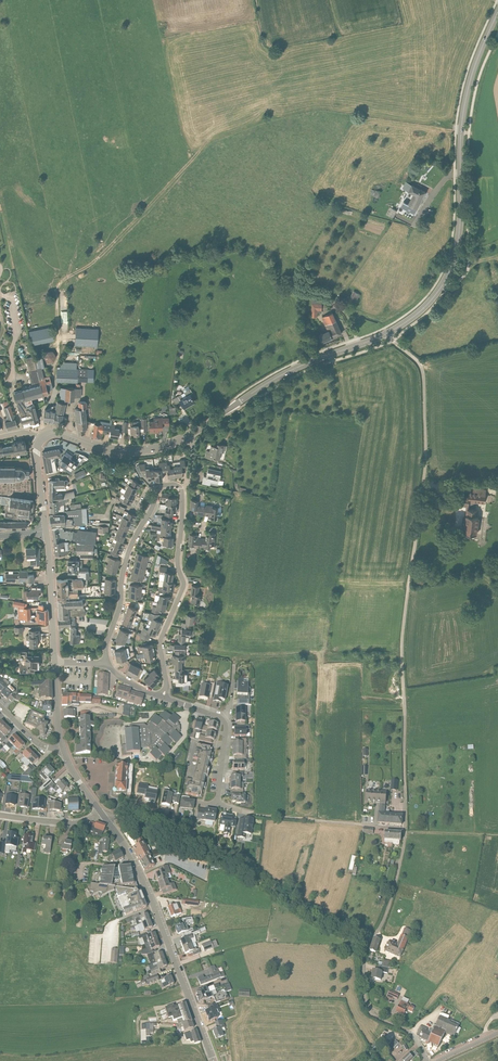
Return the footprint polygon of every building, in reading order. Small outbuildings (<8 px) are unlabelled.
[(414,193),(423,198),(426,192),(406,182),(404,187),(403,188),(413,194),(413,193),(414,194),(414,193)] [(408,204),(417,209),(423,198),(414,193),(414,194),(413,193),(413,194),(408,204)] [(417,209),(408,204),(404,202),(402,206),(410,211),(415,213),(417,209)] [(390,207),(386,215),(393,218),(397,211),(390,207)] [(397,217),(416,227),(418,223),(399,213),(397,217)] [(357,302),(361,294),(354,290),(350,298),(357,302)] [(322,311),(322,304),(312,304),(312,317),(317,317),(317,313),(321,313),(321,311),(322,311)] [(330,323),(336,321),(332,312),(328,314),(329,318),(328,319),(330,322),(330,323)] [(336,336),(330,323),(330,322),(328,319),(329,318),(328,314),(322,317),(327,331),(319,334),(322,342),(329,339),(333,337),(336,336)] [(330,323),(336,336),(342,333),(336,321),(330,323)] [(51,326),(29,330),(32,343),(53,339),(51,326)] [(75,345),(97,347),(98,329),(76,327),(75,345)] [(53,350),(46,350),(44,356),(47,361),(53,360),(56,355),(53,350)] [(31,398),(43,394),(34,356),(26,359),(30,371),(34,386),(23,390),(20,381),(15,382),(18,391),(14,392),(23,425),(38,420),(33,403),(31,398)] [(43,394),(43,395),(48,394),(47,390),(53,389),(49,375),(44,377),(42,368),(44,368),(42,358),(35,359),(34,356),(43,394)] [(67,369),(67,362),(60,361),(59,367),(57,367),(56,382),(77,383),(78,381),(79,370),(67,369)] [(76,368),(77,362),(67,362),(67,369),(79,370),(79,368),(76,368)] [(79,368),(79,370),(78,381),(87,382),(88,369),(79,368)] [(65,387),(60,387),(60,401),(65,403),(65,399),(73,400),(74,395),(81,396),(81,388),(79,388),(79,384),(76,383),(75,388),(65,387)] [(184,407),(194,401),(192,398),(194,396),(190,389),(172,400),(175,404),(180,401),(184,407)] [(5,421),(6,424),(7,429),(18,426),(10,405),(9,401),(2,403),(4,407),(3,407),(7,417),(4,418),(5,421)] [(55,412),(63,414),(65,403),(60,401),(57,401),(54,409),(55,409),(55,412)] [(86,421),(86,416),(85,408),(87,408),(86,401),(78,402),(79,408),(75,409),(76,422),(86,421)] [(52,421),(55,412),(55,409),(54,409),(45,408),(43,420),(49,421),(52,421)] [(62,417),(63,414),(55,412),(52,421),(65,425),(67,418),(62,417)] [(169,425),(169,419),(169,417),(153,418),(153,420),(149,421),(149,429),(150,429),(150,431),(154,431),(154,429),(162,429),(162,425),(169,425)] [(146,433),(146,419),(142,419),(142,426),(138,426),(138,422),(130,422),(131,434),(134,434),(134,435),(139,435),(139,434),(138,434),(138,433),(146,433)] [(87,430),(86,428),(86,427),(87,427),(87,426),(86,426),(86,421),(76,422),(78,434),(85,433),(84,430),(87,430)] [(94,424),(93,433),(102,434),(102,432),(103,425),(103,424),(102,425),(94,424)] [(115,425),(111,424),(111,425),(103,424),(103,425),(102,432),(110,433),(109,436),(121,438),(121,433),(119,433),(119,429),(117,429),(115,428),(115,425)] [(14,452),(15,454),(17,454),(21,453),(27,452),(25,441),(12,443),(13,446),(14,452)] [(225,453),(226,448),(227,445),(217,443),(217,446),(206,444),(205,450),(206,450),(205,457),(213,459),(214,458),(220,459),(221,452),(225,453)] [(3,454),(14,452),(13,446),(2,448),(3,454)] [(56,469),(55,459),(54,456),(60,455),(59,449),(44,452),(42,452),(46,471),(56,469)] [(73,469),(77,463),(64,454),(58,462),(64,466),(63,467),(69,472),(72,468),(73,469)] [(186,468),(185,463),(185,459),(179,460),(180,461),(173,462),(173,463),(175,478),(175,476),(182,475),(182,471),(183,471),(182,469),(186,468)] [(161,471),(164,471),(163,462),(159,462),(159,469),(154,469),(155,480),(162,479),(161,471)] [(170,464),(167,464),(167,462),(163,462),(164,471),(167,471),(168,477),(170,477),(170,478),(175,478),(173,463),(170,464)] [(155,480),(154,469),(150,470),(149,467),(145,468),(145,464),(138,465),(142,473),(146,473),(146,476),(147,476),(148,480),(155,479),(155,480)] [(19,468),(14,468),(14,466),(5,466),(2,466),(0,466),(0,480),(14,480),(14,478),(19,478),(20,478),(21,478),(22,478),(23,477),(24,476),(29,476),(29,470),(24,470),(23,469),(22,468),(21,468),(20,468),(19,468)] [(86,474),(84,469),(74,474),(77,479),(86,474)] [(219,480),(221,471),(208,469),(207,474),(204,473),(202,479),(211,481),(211,478),(219,480)] [(49,480),(49,489),(55,488),(65,488),(65,484),(69,483),(68,480),(64,481),(64,480),(59,480),(59,478),(56,479),(56,480),(49,480)] [(136,481),(132,479),(130,478),(129,480),(128,480),(126,484),(129,485),(136,488),(138,489),(139,489),(139,488),(138,488),(141,483),(136,481)] [(129,485),(126,484),(125,483),(124,485),(127,486),(126,489),(134,493),(136,488),(129,485)] [(57,492),(56,492),(55,488),(49,489),(49,500),(63,499),(68,498),(68,497),(75,496),(74,491),(62,494),(57,494),(57,492)] [(473,488),(473,493),(470,493),(470,492),(469,492),(469,497),(462,496),(462,495),(461,495),(460,505),(468,506),(469,501),(483,503),(484,495),(484,489),(473,488)] [(134,494),(134,493),(126,489),(124,493),(121,491),(120,493),(123,495),(125,495),(131,498),(134,494)] [(165,504),(175,505),(176,497),(173,497),(173,494),(162,493),(161,497),(168,498),(167,501),(165,500),(165,504)] [(133,499),(131,498),(125,495),(123,499),(120,497),(120,499),(122,500),(122,501),(131,505),(133,500),(133,499)] [(33,505),(33,500),(1,496),(1,504),(6,504),(5,517),(13,518),(13,519),(32,520),(33,505)] [(64,504),(63,501),(68,501),(68,498),(63,499),(49,500),(50,506),(50,511),(57,511),(57,507),(60,507),(60,505),(64,504)] [(198,500),(196,500),(191,499),(190,509),(193,509),(193,513),(204,515),(206,504),(205,504),(205,506),(197,505),(198,500)] [(87,508),(81,508),(81,503),(70,505),(70,509),(60,510),(60,514),(54,514),(53,514),(50,515),(51,525),(58,524),(58,526),(83,525),(83,524),(87,524),(87,516),(87,511),(87,508)] [(176,505),(175,505),(165,504),(166,504),(165,511),(165,515),(173,516),(173,512),(176,512),(176,505)] [(217,511),(218,508),(212,507),(212,505),(206,504),(204,515),(211,515),(211,519),(217,519),(217,515),(220,516),(221,515),(221,513),(220,511),(217,511)] [(467,509),(465,527),(463,527),(462,533),(470,534),(470,536),(474,536),(475,534),(476,534),(477,526),(479,526),(480,520),(478,520),(478,517),(479,517),(478,517),(479,515),(477,514),(477,510),(474,510),(472,510),(467,509)] [(119,515),(131,520),(134,521),(135,520),(134,520),(136,515),(125,511),(124,513),(126,514),(125,517),(119,514),(119,515)] [(119,515),(117,513),(116,516),(118,516),(116,520),(117,520),(129,525),(130,525),(129,524),(131,520),(119,515)] [(172,519),(173,516),(165,515),(164,518),(161,518),(161,526),(171,526),(172,526),(172,521),(169,521),(169,519),(172,519)] [(127,530),(129,525),(117,520),(117,521),(120,523),(118,527),(127,531),(127,530)] [(171,526),(161,526),(152,525),(152,529),(161,530),(161,533),(166,533),(170,534),(171,526)] [(127,531),(118,527),(117,530),(114,529),(113,531),(116,533),(125,536),(127,531)] [(63,529),(63,528),(62,528),(52,529),(53,540),(93,544),(95,544),(96,532),(80,530),(78,530),(78,532),(64,531),(64,529),(63,529)] [(213,548),(215,536),(215,533),(209,532),(209,535),(206,535),(205,539),(202,538),(200,548),(201,548),(201,547),(213,548)] [(125,536),(116,533),(115,535),(115,536),(112,535),(111,537),(114,538),(122,541),(124,536),(125,537),(125,536)] [(160,533),(158,533),(158,539),(163,540),(162,544),(167,544),(167,547),(172,547),(173,537),(165,537),(166,533),(161,533),(160,533)] [(200,548),(202,538),(198,538),(198,535),(189,534),(188,544),(188,545),(193,546),(194,546),(194,548),(200,548)] [(125,543),(122,541),(114,538),(112,541),(110,540),(109,542),(112,543),(111,543),(123,548),(125,543)] [(93,554),(93,544),(53,540),(54,542),(55,554),(68,553),(68,554),(80,554),(80,555),(93,554)] [(121,553),(123,548),(111,543),(111,545),(114,547),(113,549),(110,554),(117,557),(119,553),(121,554),(121,553)] [(36,563),(36,565),(40,565),(40,560),(40,558),(39,548),(35,548),(35,547),(26,548),(26,556),(36,556),(36,563)] [(135,559),(147,562),(149,556),(137,553),(135,559)] [(106,564),(118,567),(119,560),(111,558),(109,565),(106,564)] [(146,569),(147,562),(135,559),(134,566),(146,569)] [(78,578),(86,578),(86,572),(87,572),(87,567),(77,567),(77,560),(68,560),(68,572),(78,572),(78,578)] [(116,574),(118,567),(106,564),(106,565),(109,566),(107,572),(116,574)] [(144,575),(146,569),(134,566),(132,572),(144,575)] [(172,582),(172,581),(173,573),(169,572),(166,571),(167,568),(160,566),(159,573),(160,573),(159,580),(163,580),(172,582)] [(34,581),(34,574),(28,574),(28,571),(18,571),(18,573),(5,573),(5,580),(19,581),(19,577),(24,577),(24,580),(34,581)] [(142,581),(144,575),(132,572),(130,578),(142,581)] [(87,586),(87,578),(86,578),(78,578),(56,579),(57,597),(60,597),(61,601),(78,600),(77,586),(87,586)] [(175,582),(172,581),(172,582),(163,580),(162,587),(159,586),(158,591),(166,592),(167,589),(174,590),(175,582)] [(199,586),(197,586),(192,585),(190,595),(192,595),(191,602),(196,603),(200,603),(201,595),(198,595),(199,586)] [(23,597),(38,597),(38,591),(41,591),(41,586),(30,586),(30,591),(23,591),(23,597)] [(166,595),(166,592),(158,591),(157,596),(159,596),(158,601),(166,603),(167,600),(170,600),(171,596),(166,595)] [(70,610),(70,607),(83,606),(83,605),(86,605),(86,599),(85,599),(78,600),(61,601),(58,601),(59,618),(74,618),(74,615),(85,615),(84,609),(70,610)] [(166,603),(158,601),(156,601),(155,606),(152,605),(151,612),(159,613),(159,609),(165,610),(166,603)] [(37,622),(38,622),(49,622),(48,609),(43,609),(43,605),(38,605),(38,607),(37,607),(37,609),(37,616),(35,616),(35,620),(37,620),(37,622)] [(136,609),(135,608),(128,606),(126,611),(134,614),(135,611),(138,612),(139,609),(137,608),(136,609)] [(30,607),(24,608),(24,612),(18,612),(18,619),(31,618),(30,607)] [(138,616),(134,614),(126,611),(124,617),(132,620),(134,617),(137,618),(138,616)] [(150,625),(158,628),(161,621),(155,619),(157,614),(159,615),(159,614),(150,613),(147,619),(152,621),(150,625)] [(194,615),(192,615),(187,614),(185,623),(183,622),(182,628),(191,630),(191,629),(186,628),(186,623),(193,624),(194,615)] [(131,623),(132,620),(124,617),(122,622),(128,625),(128,626),(132,627),(133,624),(131,623)] [(144,628),(141,634),(150,637),(148,636),(149,633),(155,635),(158,628),(150,625),(149,624),(147,629),(144,628)] [(127,637),(130,629),(123,626),(121,629),(120,628),(118,633),(127,637)] [(75,635),(76,627),(70,627),(70,629),(70,630),(70,642),(79,643),(79,635),(75,635)] [(191,630),(182,628),(181,628),(180,634),(179,633),(177,643),(185,644),(186,635),(190,636),(193,636),(194,630),(191,630)] [(28,639),(28,646),(36,646),(36,647),(37,647),(37,646),(38,646),(38,641),(40,641),(39,630),(28,630),(28,635),(25,635),(25,640),(28,639)] [(125,642),(127,637),(118,633),(116,638),(117,639),(116,644),(125,645),(125,642)] [(143,653),(154,651),(152,643),(148,644),(148,643),(144,643),(144,645),(140,646),(140,649),(142,648),(143,653)] [(185,644),(177,643),(174,643),(174,644),(170,644),(170,648),(174,648),(173,649),(175,649),(175,655),(179,655),(179,650),(185,650),(185,644)] [(116,650),(115,650),(116,656),(125,654),(124,649),(125,645),(116,644),(116,650)] [(38,656),(38,655),(27,655),(27,650),(19,650),(16,650),(16,664),(16,670),(19,670),(19,671),(20,671),(20,670),(34,670),(34,667),(38,667),(38,660),(39,659),(39,658),(39,657),(39,656),(38,656)] [(145,661),(153,659),(152,654),(154,653),(154,651),(143,653),(145,661)] [(127,659),(125,654),(116,656),(117,661),(118,661),(122,666),(126,662),(126,663),(128,661),(127,659)] [(179,655),(175,655),(172,655),(172,663),(173,663),(173,662),(175,662),(175,669),(182,669),(182,662),(185,662),(185,655),(179,655)] [(130,663),(130,664),(128,661),(126,663),(128,666),(125,672),(130,674),(135,666),(130,663)] [(142,670),(135,666),(130,674),(135,677),(139,670),(141,671),(142,670)] [(149,673),(156,681),(159,679),(157,676),(159,675),(154,669),(149,673)] [(189,681),(186,681),(187,672),(184,672),(184,669),(182,669),(175,669),(175,678),(178,678),(178,681),(178,682),(175,682),(175,686),(189,686),(189,681)] [(156,682),(156,681),(149,673),(150,674),(144,679),(148,684),(149,683),(152,687),(156,683),(156,682)] [(9,687),(16,680),(1,675),(0,676),(0,692),(2,693),(1,694),(9,687)] [(52,681),(40,682),(39,680),(31,680),(31,685),(38,685),(38,686),(39,686),(47,686),(47,689),(52,689),(52,681)] [(237,705),(245,705),(249,705),(249,696),(247,696),(248,683),(245,683),(245,682),(243,682),(243,683),(237,682),(237,684),(235,684),(234,689),(237,689),(237,696),(239,696),(239,698),(238,698),(238,704),(237,704),(237,705)] [(199,698),(208,700),(209,692),(213,693),(214,684),(206,683),(206,686),(201,685),(199,698)] [(227,685),(217,683),(213,701),(221,702),(221,700),(225,701),(225,696),(227,697),(227,692),(226,692),(227,687),(226,687),(227,685)] [(121,699),(125,687),(119,685),(115,697),(121,699)] [(52,700),(52,689),(47,689),(47,686),(39,686),(39,693),(41,693),(41,698),(47,698),(47,700),(52,700)] [(15,692),(9,687),(1,694),(7,700),(9,699),(12,702),(14,700),(15,697),(12,695),(15,692)] [(128,701),(131,691),(131,689),(125,687),(121,699),(128,701)] [(134,703),(137,693),(131,691),(128,701),(134,703)] [(134,703),(141,705),(144,695),(137,693),(134,703)] [(91,703),(100,704),(100,699),(91,697),(87,696),(80,695),(80,702),(91,703)] [(51,712),(51,704),(43,704),(43,703),(40,701),(36,709),(43,712),(43,710),(46,710),(46,712),(51,712)] [(245,716),(245,705),(237,705),(237,706),(238,706),(238,709),(236,709),(236,711),(235,711),(235,715),(245,716)] [(31,710),(26,723),(36,728),(36,730),(45,734),(47,730),(45,729),(47,724),(46,724),(47,722),(43,721),(42,722),(41,721),(43,716),(31,710)] [(180,719),(173,713),(171,717),(164,711),(159,718),(155,715),(150,722),(147,726),(144,724),(129,725),(130,730),(124,730),(126,745),(121,746),(122,756),(132,756),(131,753),(140,752),(140,748),(148,748),(152,751),(149,755),(156,760),(162,754),(165,757),(171,750),(167,747),(173,741),(176,744),(181,737),(178,734),(180,732),(179,732),(180,730),(180,726),(179,725),(179,724),(177,722),(180,719)] [(245,726),(245,716),(235,715),(235,720),(236,720),(236,722),(238,722),(238,725),(237,725),(237,726),(245,726)] [(90,720),(89,720),(89,718),(80,718),(80,720),(80,727),(79,727),(80,735),(90,734),(90,730),(90,727),(94,726),(94,723),(90,723),(90,720)] [(201,730),(202,725),(203,720),(200,718),(199,719),(197,719),(196,721),(193,721),(193,719),(190,738),(194,739),(196,731),(200,732),(201,730)] [(206,731),(213,733),(214,730),(216,730),(217,727),(218,727),(219,724),(218,724),(213,722),(209,720),(209,721),(208,726),(202,725),(201,730),(206,731)] [(10,732),(11,731),(6,726),(0,732),(0,739),(1,740),(0,741),(0,743),(1,744),(7,739),(5,737),(9,733),(10,733),(10,732)] [(249,726),(245,726),(237,726),(237,729),(234,729),(234,736),(246,736),(246,729),(250,729),(249,726)] [(216,734),(213,733),(206,731),(205,736),(199,735),(198,740),(212,743),(211,742),(211,740),(214,740),(215,737),(216,737),(217,734),(216,734)] [(81,745),(81,753),(90,753),(90,743),(90,742),(90,734),(80,735),(80,736),(81,743),(81,745)] [(13,746),(19,740),(15,735),(5,745),(10,750),(13,746)] [(232,749),(247,749),(247,739),(234,739),(236,739),(236,742),(233,742),(233,745),(232,745),(232,749)] [(15,755),(25,745),(19,740),(13,746),(16,749),(13,753),(15,755)] [(209,752),(210,748),(197,745),(192,763),(197,764),(197,762),(199,763),(193,785),(190,784),(191,779),(186,778),(185,784),(187,784),(185,794),(199,797),(200,792),(201,793),(208,764),(209,762),(208,762),(208,760),(210,760),(212,753),(209,752)] [(24,764),(33,754),(28,749),(27,750),(26,750),(27,751),(22,755),(21,753),(16,758),(19,762),(21,760),(24,764)] [(247,759),(247,749),(232,749),(232,753),(233,753),(233,756),(236,756),(236,759),(234,759),(236,759),(244,759),(247,759)] [(32,765),(38,759),(33,754),(24,764),(27,767),(29,769),(21,776),(23,777),(27,777),(35,768),(32,765)] [(244,759),(236,759),(236,762),(233,762),(233,770),(244,770),(244,759)] [(127,766),(127,765),(122,765),(122,767),(116,767),(115,791),(114,791),(113,792),(113,793),(113,794),(114,794),(126,795),(126,794),(131,794),(132,767),(127,766)] [(48,778),(54,772),(48,766),(42,772),(40,775),(47,782),(50,779),(48,778)] [(240,783),(240,776),(243,776),(243,773),(232,773),(233,773),(233,776),(231,776),(231,779),(230,779),(230,783),(240,783)] [(47,782),(43,785),(45,788),(52,782),(50,779),(47,782)] [(59,789),(62,792),(67,787),(68,788),(69,788),(62,781),(60,783),(59,783),(53,789),(55,792),(59,789)] [(54,785),(52,782),(45,788),(44,789),(46,792),(54,785)] [(232,793),(241,793),(243,793),(243,783),(240,783),(230,783),(230,787),(231,787),(231,790),(233,790),(233,793),(232,793)] [(155,803),(156,794),(147,791),(148,785),(145,784),(143,793),(146,794),(145,799),(150,800),(149,802),(155,803)] [(179,799),(180,795),(176,794),(175,795),(168,793),(169,789),(165,789),(163,798),(162,804),(170,806),(171,801),(174,801),(174,803),(178,804),(179,799)] [(385,803),(386,792),(367,791),(366,801),(385,803)] [(14,806),(16,793),(8,792),(6,805),(14,806)] [(45,800),(36,799),(36,793),(32,793),(31,803),(33,803),(33,809),(40,809),(39,812),(43,812),(47,812),(48,805),(48,804),(48,801),(45,800)] [(241,793),(232,793),(231,793),(231,797),(232,797),(232,802),(236,802),(236,803),(241,803),(241,804),(244,804),(244,803),(245,803),(245,795),(241,795),(241,793)] [(28,800),(29,796),(19,794),(18,802),(19,802),(19,807),(27,808),(28,804),(28,800)] [(189,801),(189,797),(182,796),(180,808),(184,809),(184,811),(192,812),(194,803),(192,803),(192,802),(189,801)] [(51,803),(51,799),(48,799),(48,801),(48,804),(50,804),(49,810),(60,811),(60,805),(55,804),(54,803),(51,803)] [(63,811),(72,811),(78,811),(77,799),(68,800),(68,805),(65,805),(65,804),(63,804),(63,811)] [(387,824),(388,814),(384,814),(385,805),(380,805),(379,813),(379,812),(378,823),(387,824)] [(205,812),(198,811),(199,809),(198,809),(198,811),(197,819),(204,820),(204,821),(214,822),(216,811),(206,810),(205,812)] [(235,827),(237,819),(232,818),(232,816),(226,815),(226,814),(223,813),(223,815),(221,814),(220,825),(225,825),(224,833),(230,834),(231,826),(235,827)] [(402,816),(388,814),(387,824),(402,825),(402,816)] [(252,825),(253,820),(244,819),(244,820),(240,819),(237,837),(245,839),(246,835),(251,835),(251,830),(252,830),(253,825),(252,825)] [(90,823),(86,831),(85,834),(100,839),(106,826),(96,822),(96,823),(91,822),(90,823)] [(393,845),(394,832),(389,832),(386,832),(385,839),(385,843),(393,843),(393,845)] [(393,845),(394,845),(399,845),(400,840),(401,841),(402,833),(394,832),(393,845)] [(17,848),(17,843),(18,839),(15,838),(16,834),(8,833),(6,842),(6,843),(3,843),(1,852),(9,853),(10,846),(17,848)] [(35,844),(32,843),(33,837),(25,836),(24,841),(24,845),(23,845),(22,853),(26,853),(27,850),(34,851),(35,844)] [(50,854),(50,848),(52,840),(43,838),(42,847),(43,847),(43,848),(45,848),(44,853),(50,854)] [(152,852),(148,845),(146,847),(141,838),(137,840),(139,845),(132,849),(140,862),(150,856),(152,860),(156,858),(163,854),(160,848),(152,852)] [(109,840),(104,839),(103,839),(102,843),(100,842),(98,854),(101,854),(102,851),(108,852),(109,840)] [(68,851),(70,851),(72,842),(65,841),(64,846),(62,845),(61,852),(68,853),(68,851)] [(115,861),(118,860),(123,857),(120,851),(115,853),(108,857),(110,860),(114,858),(115,861)] [(155,865),(152,860),(150,856),(140,862),(144,871),(149,868),(155,865)] [(158,883),(167,880),(168,879),(166,875),(171,874),(168,865),(159,869),(160,872),(155,874),(158,883)] [(117,895),(137,891),(139,890),(135,882),(133,882),(132,876),(132,875),(130,867),(131,867),(130,866),(118,869),(118,870),(114,870),(114,869),(115,869),(102,867),(102,870),(101,871),(101,874),(101,876),(101,878),(99,878),(100,881),(99,885),(91,884),(90,884),(85,883),(89,893),(93,893),(94,895),(90,896),(91,897),(98,894),(100,897),(99,897),(99,898),(116,891),(117,895)] [(161,890),(167,888),(168,893),(176,890),(174,883),(169,885),(167,880),(158,883),(161,890)] [(140,892),(137,893),(137,891),(117,895),(125,915),(146,907),(140,892)] [(171,918),(181,914),(182,914),(178,904),(173,905),(167,907),(171,918)] [(142,916),(140,917),(139,914),(132,916),(133,920),(135,919),(137,926),(150,921),(147,914),(142,916)] [(184,932),(185,935),(193,931),(192,929),(188,930),(187,927),(188,926),(194,924),(192,918),(182,919),(184,924),(175,928),(178,935),(184,932)] [(140,932),(147,929),(152,928),(150,921),(137,926),(140,932)] [(402,935),(408,938),(411,930),(404,928),(402,935)] [(200,933),(199,929),(193,931),(185,935),(185,937),(183,938),(184,939),(180,941),(183,947),(191,944),(195,942),(196,942),(193,935),(200,933)] [(157,940),(154,933),(147,936),(146,933),(138,936),(139,939),(142,938),(145,945),(157,940)] [(409,938),(408,938),(402,935),(401,935),(397,944),(389,941),(385,951),(400,957),(401,956),(409,938)] [(376,953),(379,945),(380,940),(374,938),(370,951),(376,953)] [(152,950),(160,947),(157,940),(142,945),(141,950),(140,951),(141,951),(138,952),(139,955),(142,955),(147,955),(153,953),(152,950)] [(213,948),(211,941),(201,945),(204,952),(213,948)] [(185,954),(191,952),(191,953),(192,953),(193,956),(200,953),(199,949),(197,950),(196,947),(197,947),(195,942),(191,944),(183,947),(185,954)] [(157,955),(154,956),(153,953),(147,955),(148,958),(150,957),(151,960),(155,958),(156,963),(164,960),(162,953),(157,955)] [(160,969),(162,968),(167,966),(164,960),(156,963),(157,965),(153,967),(155,971),(151,972),(152,976),(161,973),(160,969)] [(218,967),(215,968),(215,966),(208,968),(212,976),(204,979),(203,976),(198,978),(201,986),(225,977),(223,972),(220,973),(218,967)] [(372,978),(381,980),(383,972),(387,973),(388,968),(380,966),(379,972),(373,970),(372,978)] [(162,988),(165,987),(170,985),(173,984),(171,977),(164,980),(165,983),(161,984),(162,988)] [(228,999),(226,992),(231,990),(229,984),(220,988),(215,989),(215,991),(211,992),(212,993),(213,997),(214,999),(215,1001),(216,1003),(228,999)] [(208,994),(206,988),(202,989),(202,990),(196,993),(197,996),(196,997),(198,1003),(213,997),(212,993),(208,994)] [(390,990),(386,997),(392,1001),(394,998),(397,999),(399,995),(390,990)] [(404,1015),(405,1012),(407,1013),(408,1011),(412,1013),(415,1007),(410,1005),(409,1005),(409,1004),(401,1000),(396,1011),(404,1015)] [(191,1023),(189,1016),(185,1004),(174,1008),(173,1005),(165,1008),(168,1019),(169,1019),(169,1021),(173,1019),(173,1021),(177,1020),(178,1024),(181,1023),(191,1023)] [(209,1021),(218,1018),(215,1010),(217,1010),(219,1009),(217,1004),(213,1004),(208,1006),(209,1010),(205,1012),(209,1021)] [(451,1020),(450,1021),(440,1016),(436,1027),(433,1033),(427,1031),(428,1029),(421,1025),(417,1034),(420,1036),(419,1037),(429,1042),(439,1047),(445,1033),(447,1034),(448,1032),(455,1035),(456,1033),(460,1024),(451,1020)] [(216,1039),(223,1036),(220,1029),(225,1027),(222,1020),(215,1023),(217,1029),(212,1031),(216,1039)] [(184,1031),(188,1030),(193,1028),(191,1023),(181,1023),(178,1024),(177,1025),(178,1028),(182,1027),(184,1031)] [(194,1044),(195,1044),(200,1043),(196,1030),(191,1032),(190,1032),(184,1034),(186,1040),(190,1039),(191,1042),(193,1041),(194,1044)] [(375,1042),(369,1048),(373,1054),(380,1049),(375,1042)]
